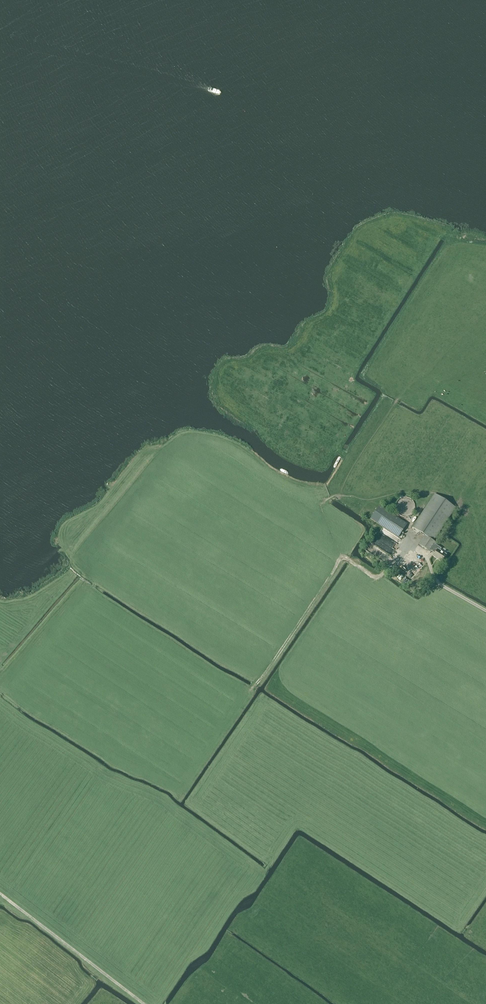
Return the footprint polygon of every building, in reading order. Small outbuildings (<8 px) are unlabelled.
[(442,562),(446,555),(440,551),(441,548),(436,545),(437,543),(433,541),(456,508),(435,494),(412,527),(424,535),(419,544),(431,552),(432,551),(435,553),(433,556),(442,562)] [(397,508),(398,511),(400,514),(403,515),(407,516),(410,515),(413,512),(414,509),(415,506),(414,502),(411,500),(408,498),(405,498),(401,499),(398,501),(397,504),(397,508)] [(398,537),(407,524),(379,505),(370,519),(398,537)]
